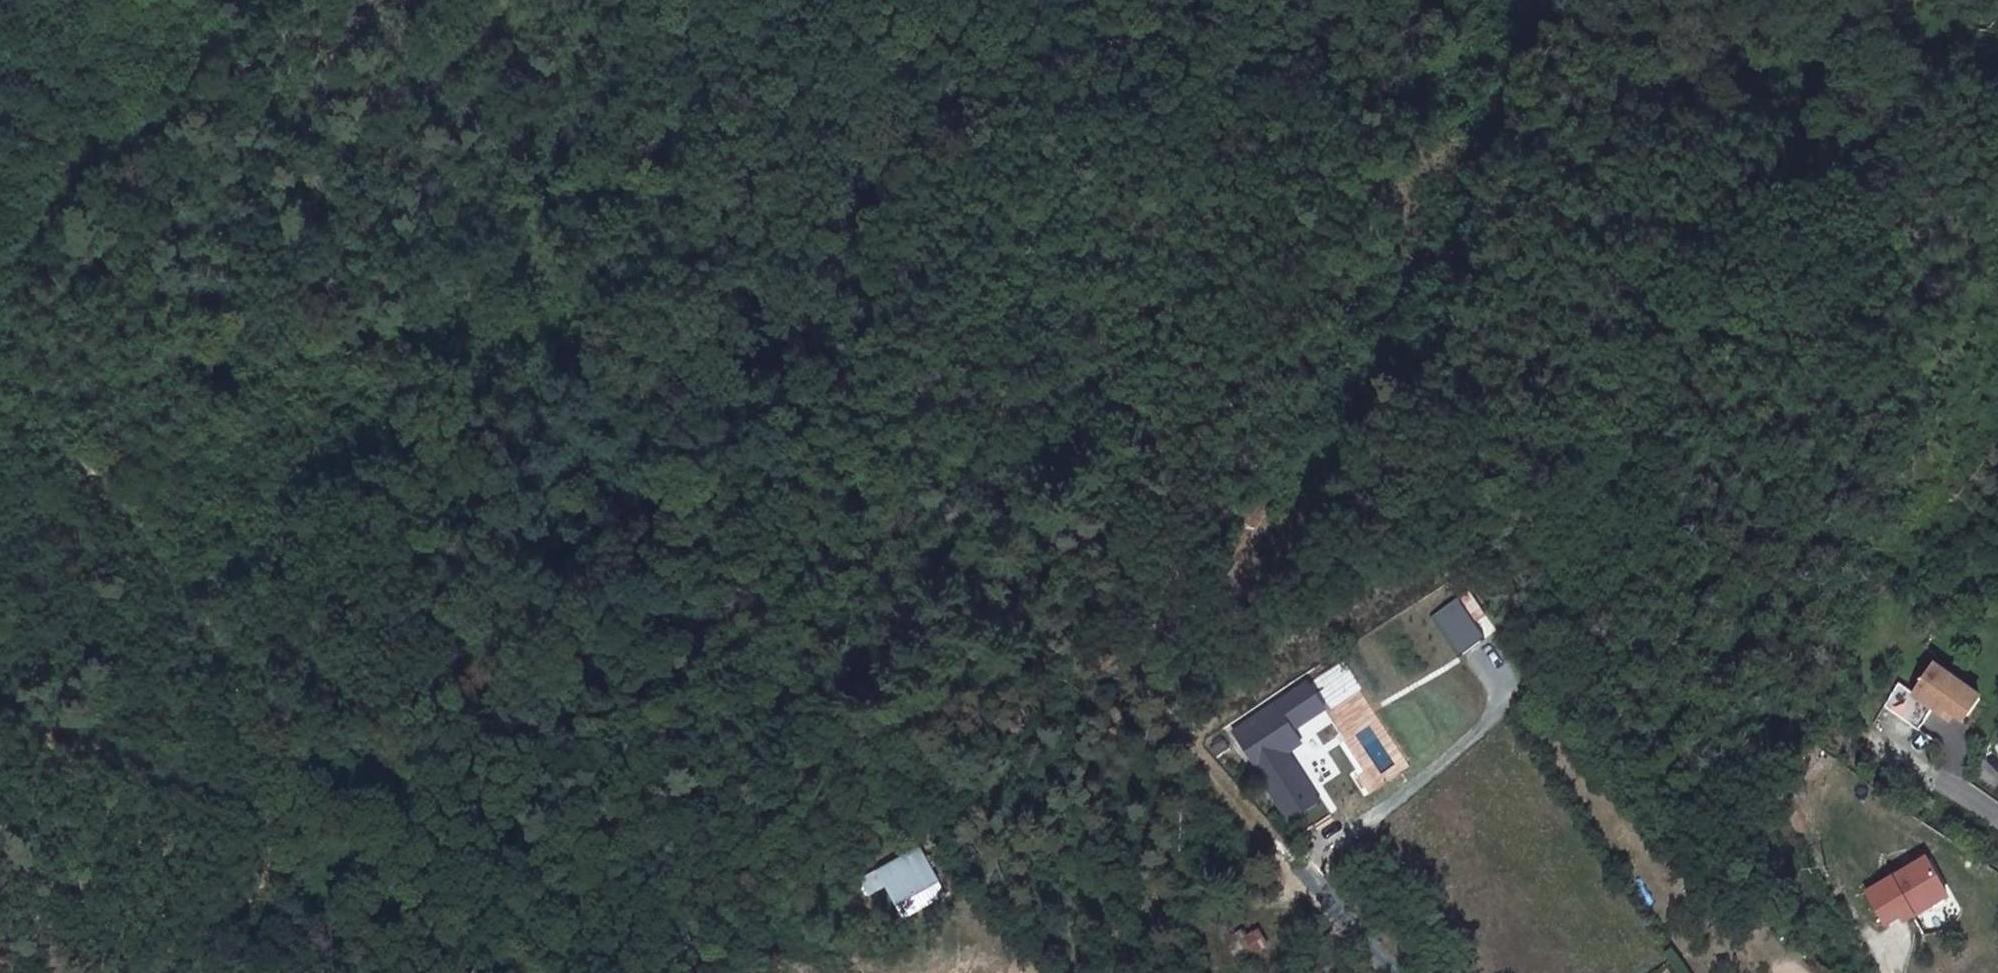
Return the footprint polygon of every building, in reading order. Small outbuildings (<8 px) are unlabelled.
[(1966,726),(1982,702),(1937,672),(1919,700),(1901,689),(1887,711),(1921,734),(1935,713),(1944,719),(1948,714),(1956,719),(1966,726)] [(1287,724),(1319,701),(1305,680),(1232,731),(1259,770),(1299,742),(1287,724)] [(1948,714),(1944,719),(1952,725),(1956,719),(1948,714)] [(893,905),(940,885),(925,849),(877,869),(893,905)] [(1912,917),(1947,898),(1927,861),(1868,894),(1886,926),(1910,913),(1912,917)] [(1265,944),(1258,929),(1247,933),(1243,927),(1227,936),(1239,959),(1265,944)]
